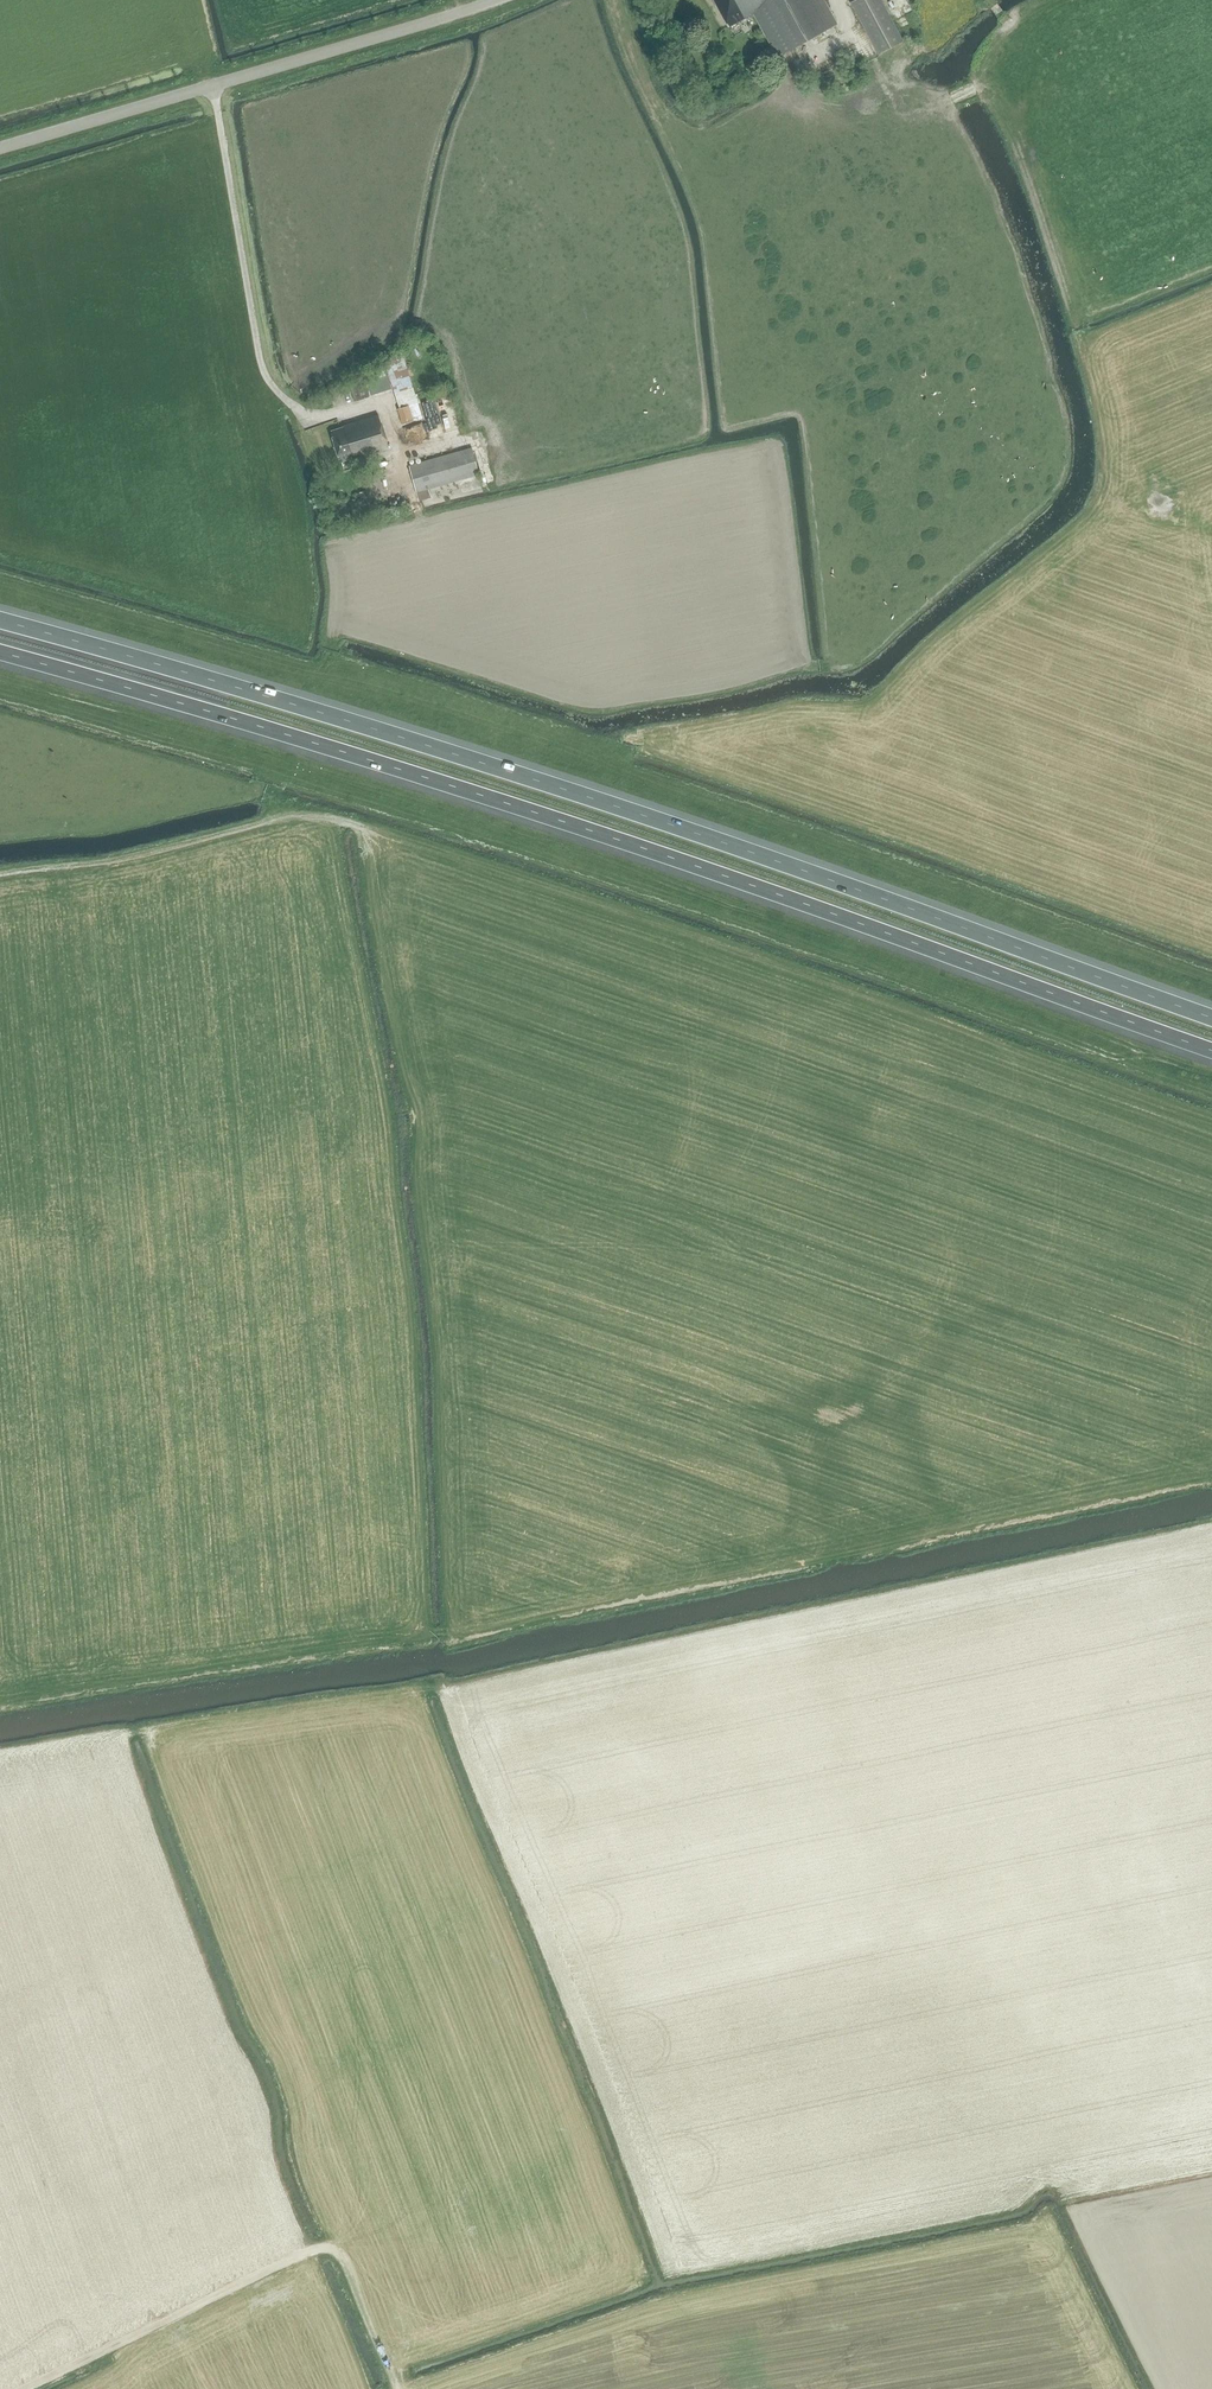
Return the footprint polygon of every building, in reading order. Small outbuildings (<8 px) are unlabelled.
[(753,13),(777,57),(836,24),(823,0),(714,0),(728,27),(753,13)] [(850,2),(878,54),(903,40),(881,0),(853,0),(850,2)] [(736,85),(743,77),(735,72),(729,79),(736,85)] [(380,375),(365,380),(370,396),(393,389),(399,408),(398,409),(402,424),(413,421),(422,418),(406,367),(401,351),(384,361),(385,363),(377,365),(380,375)] [(369,397),(362,377),(348,381),(355,401),(369,397)] [(331,431),(341,461),(352,457),(352,459),(389,448),(379,415),(344,426),(344,427),(331,431)] [(418,501),(430,497),(428,488),(479,474),(472,447),(409,465),(416,492),(418,501)] [(370,501),(366,490),(359,492),(362,503),(370,501)]
